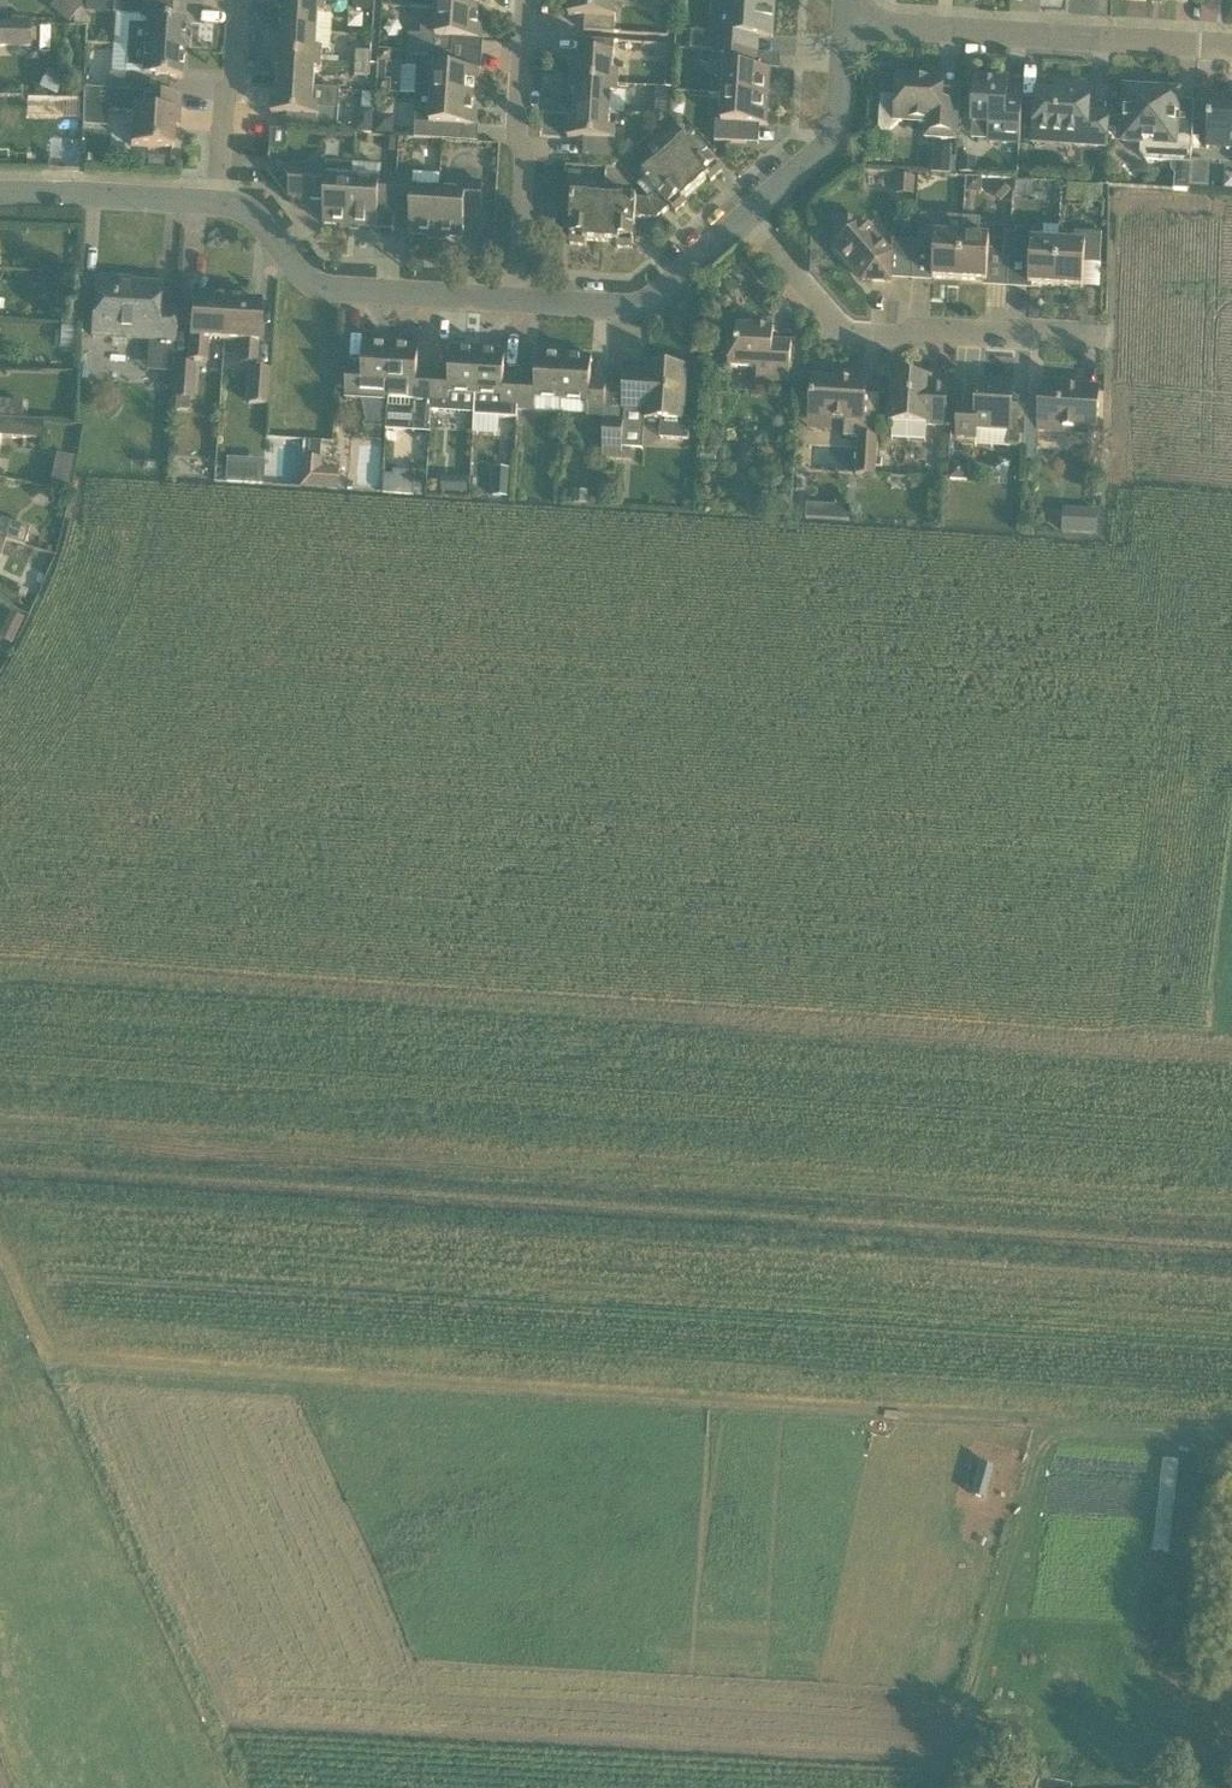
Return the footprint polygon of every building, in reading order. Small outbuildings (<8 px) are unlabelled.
[(73,0),(58,0),(51,9),(69,24),(83,8),(73,0)] [(116,0),(114,0),(113,14),(141,16),(142,2),(116,0)] [(284,23),(318,25),(318,16),(325,16),(326,0),(296,0),(295,3),(279,2),(278,14),(284,14),(284,23)] [(353,11),(371,12),(372,0),(353,0),(353,11)] [(437,11),(479,14),(480,0),(413,0),(413,10),(437,11)] [(616,34),(618,8),(611,8),(611,0),(576,0),(576,4),(569,4),(569,16),(585,17),(584,32),(616,34)] [(716,50),(741,52),(741,51),(742,36),(772,38),(775,0),(715,0),(712,49),(716,49),(716,50)] [(478,26),(479,14),(437,11),(436,25),(422,24),(421,36),(410,36),(408,53),(451,55),(451,39),(481,41),(482,27),(478,26)] [(128,25),(127,46),(183,50),(185,21),(146,19),(146,26),(128,25)] [(275,59),(322,62),(323,50),(316,50),(318,25),(284,23),(283,48),(276,47),(275,59)] [(0,25),(0,48),(30,48),(30,26),(0,25)] [(612,75),(614,42),(584,40),(583,55),(580,54),(579,72),(572,71),(572,83),(618,86),(619,75),(612,75)] [(126,68),(143,69),(142,77),(181,79),(183,50),(127,46),(126,68)] [(757,52),(741,51),(741,52),(716,50),(715,66),(727,67),(725,96),(769,99),(771,70),(756,69),(757,52)] [(380,51),(379,64),(378,81),(385,81),(386,65),(392,65),(393,52),(380,51)] [(356,52),(356,64),(370,65),(371,53),(356,52)] [(418,96),(418,97),(433,98),(473,100),(474,85),(479,86),(480,71),(450,69),(451,55),(408,53),(407,68),(418,69),(416,96),(418,96)] [(322,62),(275,59),(275,70),(281,71),(280,95),(340,99),(340,91),(313,90),(315,70),(321,70),(322,62)] [(370,65),(356,64),(355,76),(370,77),(370,65)] [(47,73),(39,88),(55,96),(62,81),(47,73)] [(137,76),(109,74),(109,91),(137,93),(137,76)] [(895,131),(896,122),(927,124),(926,138),(957,140),(961,87),(944,86),(944,80),(899,77),(897,97),(881,96),(879,130),(895,131)] [(976,82),(973,126),(991,127),(990,142),(1020,144),(1023,101),(1007,100),(1008,84),(976,82)] [(618,86),(572,83),(571,94),(577,95),(576,111),(609,113),(610,96),(617,97),(618,86)] [(1034,131),(1056,132),(1055,145),(1107,148),(1109,115),(1089,114),(1091,89),(1069,87),(1069,95),(1036,93),(1034,131)] [(1141,155),(1148,162),(1191,165),(1192,150),(1193,127),(1176,126),(1178,94),(1126,91),(1123,146),(1141,147),(1141,155)] [(180,99),(169,98),(168,98),(137,96),(109,94),(108,114),(132,116),(130,147),(172,150),(173,129),(174,116),(179,117),(180,99)] [(338,134),(340,99),(280,95),(279,104),(273,103),(272,116),(288,117),(287,131),(319,133),(338,134)] [(715,126),(714,142),(747,144),(748,125),(767,126),(769,99),(725,96),(723,127),(715,126)] [(1210,96),(1207,139),(1206,150),(1231,152),(1231,97),(1210,96)] [(449,126),(476,128),(477,113),(473,113),(473,100),(433,98),(432,113),(417,112),(415,141),(448,142),(448,141),(449,126)] [(672,105),(656,104),(655,116),(671,117),(672,105)] [(358,111),(357,133),(373,134),(374,112),(363,111),(358,111)] [(609,113),(576,111),(575,128),(569,127),(568,140),(585,141),(584,155),(613,157),(614,133),(607,132),(609,113)] [(377,116),(376,135),(394,136),(395,117),(377,116)] [(723,172),(689,134),(666,154),(667,155),(666,156),(696,189),(708,179),(711,183),(723,172)] [(684,200),(696,189),(666,156),(654,166),(654,165),(641,176),(657,195),(651,199),(648,199),(657,220),(671,208),(676,214),(688,203),(684,200)] [(977,174),(978,160),(960,158),(959,173),(977,174)] [(342,226),(341,228),(351,229),(354,182),(355,166),(326,164),(326,170),(291,167),(289,199),(325,201),(323,224),(342,226)] [(354,182),(351,229),(359,229),(359,227),(377,228),(378,211),(395,212),(397,179),(381,178),(382,167),(355,166),(354,182)] [(1175,176),(1174,190),(1189,191),(1190,188),(1190,177),(1175,176)] [(896,178),(895,194),(895,195),(915,196),(916,179),(896,178)] [(427,238),(436,239),(440,194),(417,193),(418,180),(397,179),(395,212),(411,213),(409,235),(428,236),(427,238)] [(464,196),(440,194),(436,239),(445,239),(446,237),(463,238),(465,214),(481,216),(483,184),(465,182),(464,196)] [(1001,183),(991,194),(1002,204),(1012,192),(1001,183)] [(1087,187),(1086,204),(1102,205),(1103,188),(1087,187)] [(586,241),(602,242),(604,197),(572,195),(571,224),(570,245),(586,246),(586,241)] [(636,219),(657,220),(648,199),(604,197),(602,242),(617,243),(617,248),(633,249),(634,227),(635,227),(636,219)] [(933,279),(961,281),(964,219),(948,219),(922,217),(921,224),(920,242),(920,255),(934,255),(933,279)] [(964,219),(961,281),(987,282),(988,259),(1004,260),(1006,230),(980,228),(980,220),(964,219)] [(862,221),(837,222),(835,249),(863,281),(890,283),(892,251),(862,221)] [(1029,285),(1033,285),(1058,287),(1060,245),(1043,244),(1043,231),(1016,230),(1016,235),(1015,260),(1015,261),(1030,261),(1029,285)] [(1076,244),(1060,243),(1058,287),(1083,288),(1084,265),(1100,266),(1102,235),(1076,234),(1076,244)] [(96,283),(92,338),(172,343),(174,309),(158,308),(160,287),(96,283)] [(209,339),(225,340),(227,301),(227,296),(193,293),(189,361),(208,362),(209,339)] [(241,341),(240,364),(256,365),(260,303),(227,301),(225,340),(241,341)] [(738,328),(736,348),(732,347),(731,368),(758,369),(757,382),(790,383),(792,345),(773,344),(774,330),(757,329),(757,327),(753,322),(747,322),(742,326),(742,328),(738,328)] [(365,345),(363,367),(349,366),(347,400),(364,401),(364,400),(388,402),(388,407),(390,408),(394,344),(383,343),(383,346),(365,345)] [(401,344),(394,344),(390,408),(389,430),(413,432),(414,409),(433,410),(435,373),(418,371),(420,348),(401,347),(401,344)] [(433,410),(433,412),(474,415),(474,417),(476,417),(479,349),(470,348),(470,351),(451,350),(449,374),(435,373),(433,410)] [(520,410),(522,378),(504,377),(506,353),(487,352),(488,350),(479,349),(476,417),(477,417),(500,419),(518,420),(518,410),(520,410)] [(520,410),(563,412),(565,354),(556,354),(556,356),(538,355),(536,379),(522,378),(520,410)] [(574,355),(565,354),(563,412),(588,413),(605,414),(607,386),(607,383),(591,382),(592,359),(574,358),(574,355)] [(174,365),(172,401),(175,401),(189,401),(194,402),(196,366),(174,365)] [(623,408),(623,417),(629,417),(645,418),(661,419),(660,440),(688,442),(690,421),(683,420),(686,377),(686,368),(648,365),(648,373),(626,372),(625,377),(625,387),(623,408)] [(249,370),(247,405),(268,406),(270,371),(249,370)] [(811,418),(833,419),(845,420),(844,435),(859,435),(857,475),(876,476),(879,421),(865,421),(866,397),(867,377),(861,377),(849,376),(849,377),(849,381),(813,379),(811,418)] [(894,379),(892,421),(945,424),(948,388),(930,387),(931,381),(894,379)] [(1027,407),(1013,407),(1014,386),(978,384),(977,408),(962,407),(960,439),(977,440),(977,429),(1011,431),(1010,448),(1025,449),(1027,407)] [(1041,390),(1039,433),(1096,435),(1099,389),(1067,387),(1067,392),(1041,390)] [(175,401),(175,411),(189,412),(189,401),(175,401)] [(22,423),(23,403),(0,402),(0,421),(22,423)] [(604,431),(602,460),(620,461),(632,462),(633,450),(621,449),(623,420),(605,419),(605,431),(604,431)] [(0,421),(0,439),(42,441),(44,424),(22,423),(0,421)] [(50,455),(47,486),(67,488),(71,458),(50,455)] [(303,458),(301,488),(339,490),(340,469),(323,468),(324,459),(303,458)] [(967,481),(968,464),(952,463),(951,480),(967,481)] [(225,483),(254,485),(263,486),(264,472),(226,470),(225,483)] [(456,480),(455,494),(468,495),(469,481),(456,480)] [(493,484),(493,497),(509,498),(510,485),(493,484)] [(573,492),(572,504),(587,505),(588,493),(573,492)] [(771,515),(776,515),(791,516),(793,497),(778,496),(773,496),(771,515)] [(1098,535),(1099,510),(1079,510),(1078,534),(1098,535)] [(6,541),(23,546),(28,530),(0,522),(0,539),(6,541)] [(11,613),(7,622),(20,628),(24,619),(11,613)] [(982,1779),(979,1787),(1015,1787),(982,1779)]
